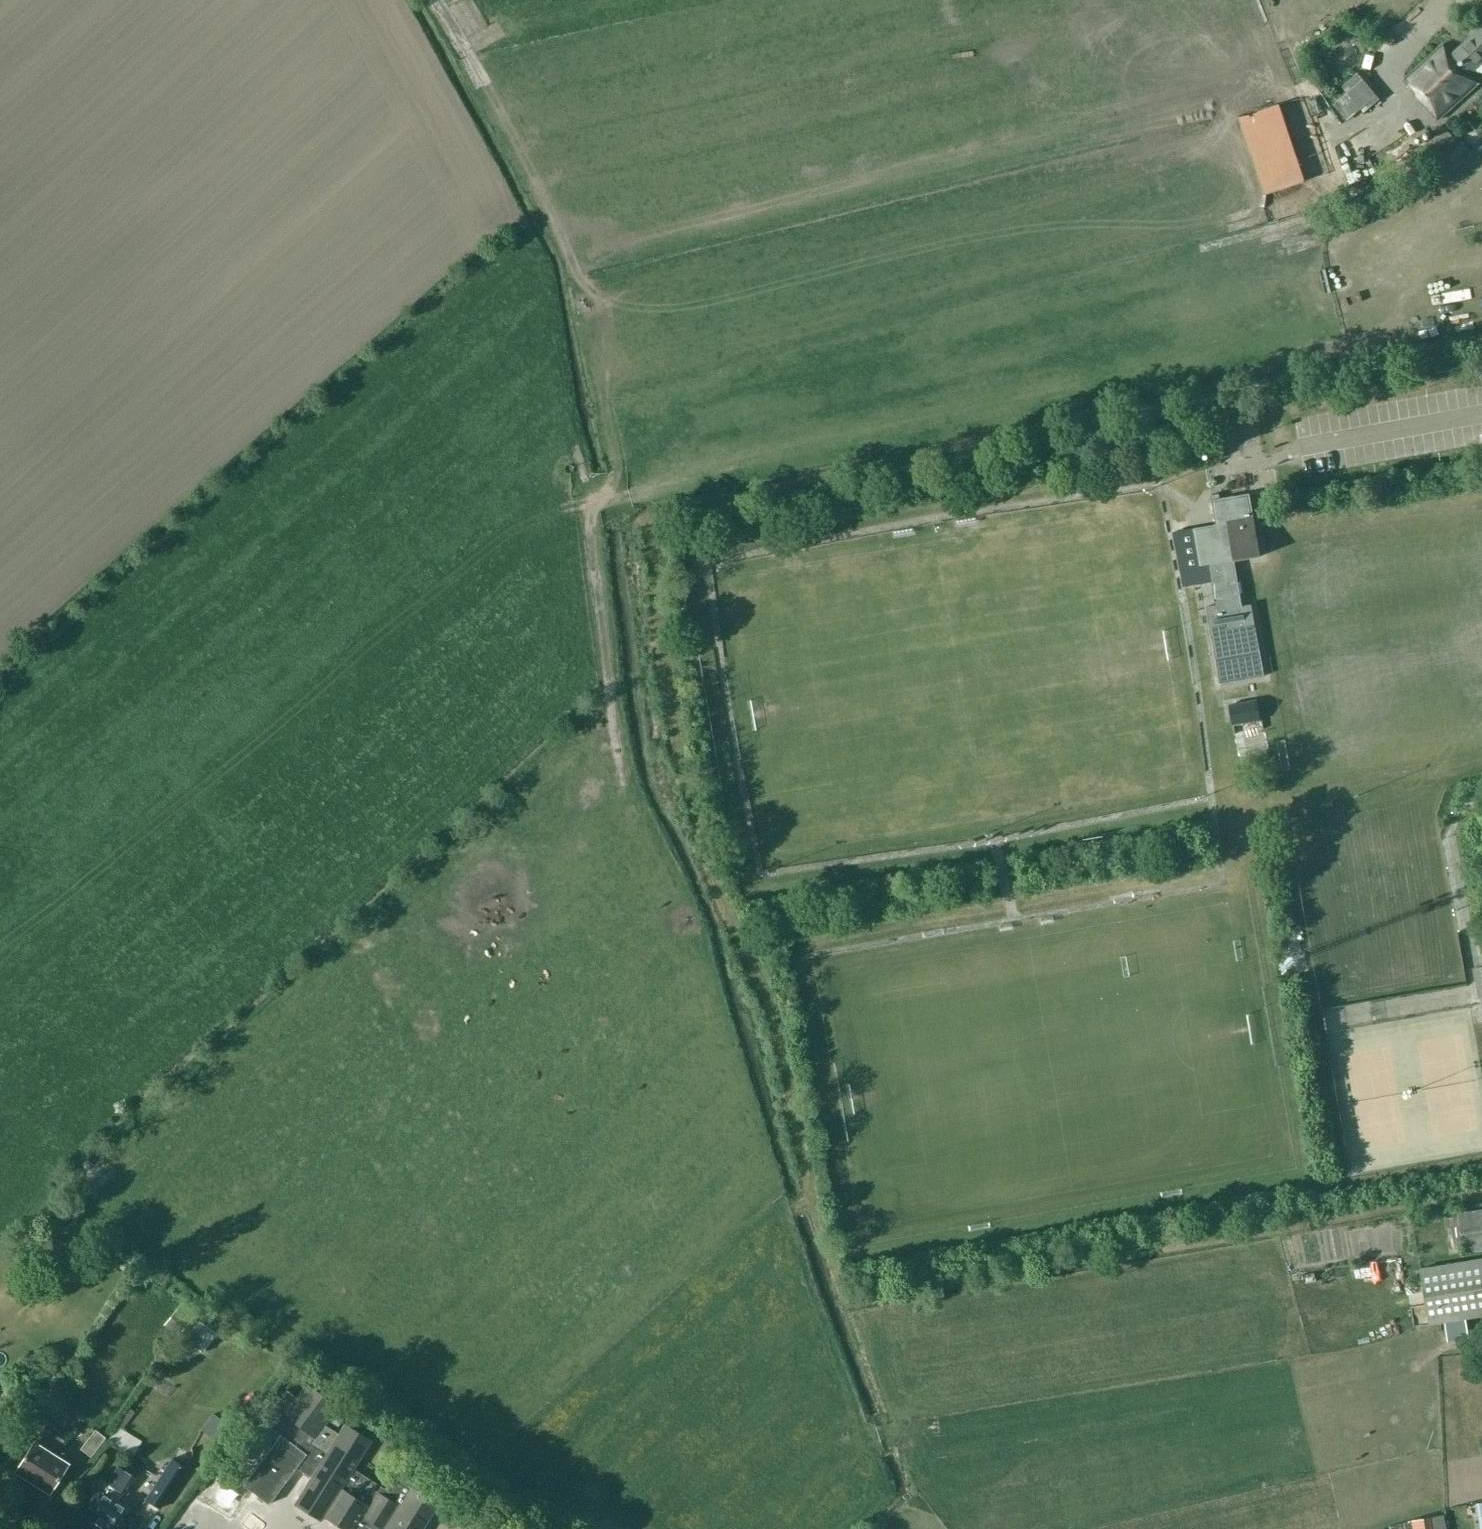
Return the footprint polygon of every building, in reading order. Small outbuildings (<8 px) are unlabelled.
[(1452,54),(1442,43),(1404,78),(1416,91),(1414,93),(1438,119),(1478,83),(1469,73),(1481,61),(1481,28),(1481,27),(1452,54)] [(1351,117),(1360,109),(1364,113),(1384,96),(1362,69),(1342,86),(1347,93),(1337,101),(1351,117)] [(1444,126),(1408,158),(1417,167),(1453,135),(1444,126)] [(1219,494),(1211,495),(1216,524),(1192,528),(1199,567),(1210,565),(1217,604),(1206,606),(1215,658),(1259,651),(1252,604),(1241,606),(1233,561),(1261,556),(1249,493),(1220,498),(1219,494)] [(1256,700),(1229,704),(1233,724),(1260,719),(1256,700)] [(1446,1227),(1445,1228),(1447,1237),(1450,1236),(1452,1246),(1463,1244),(1464,1251),(1481,1248),(1481,1210),(1458,1214),(1445,1216),(1446,1227)] [(1468,1333),(1465,1318),(1481,1315),(1481,1258),(1421,1268),(1429,1324),(1444,1321),(1446,1336),(1468,1333)] [(165,1320),(179,1332),(194,1313),(180,1302),(165,1320)] [(183,1338),(202,1351),(216,1332),(197,1319),(183,1338)] [(262,1421),(280,1434),(242,1484),(268,1503),(296,1467),(309,1476),(292,1502),(319,1519),(322,1515),(344,1528),(422,1528),(438,1503),(410,1485),(398,1478),(390,1490),(353,1467),(370,1440),(343,1423),(338,1431),(326,1422),(338,1406),(305,1381),(295,1395),(286,1389),(262,1421)] [(107,1439),(132,1453),(140,1439),(115,1425),(107,1439)] [(49,1492),(68,1463),(54,1454),(64,1439),(43,1427),(34,1441),(33,1441),(15,1470),(49,1492)] [(93,1427),(79,1447),(90,1455),(104,1436),(93,1427)] [(144,1498),(159,1507),(185,1467),(170,1457),(144,1498)] [(98,1488),(82,1513),(107,1528),(116,1528),(129,1508),(117,1501),(123,1493),(125,1494),(136,1478),(123,1469),(112,1485),(104,1480),(98,1489),(98,1488)] [(263,1525),(249,1519),(244,1528),(245,1528),(261,1528),(263,1525)]
